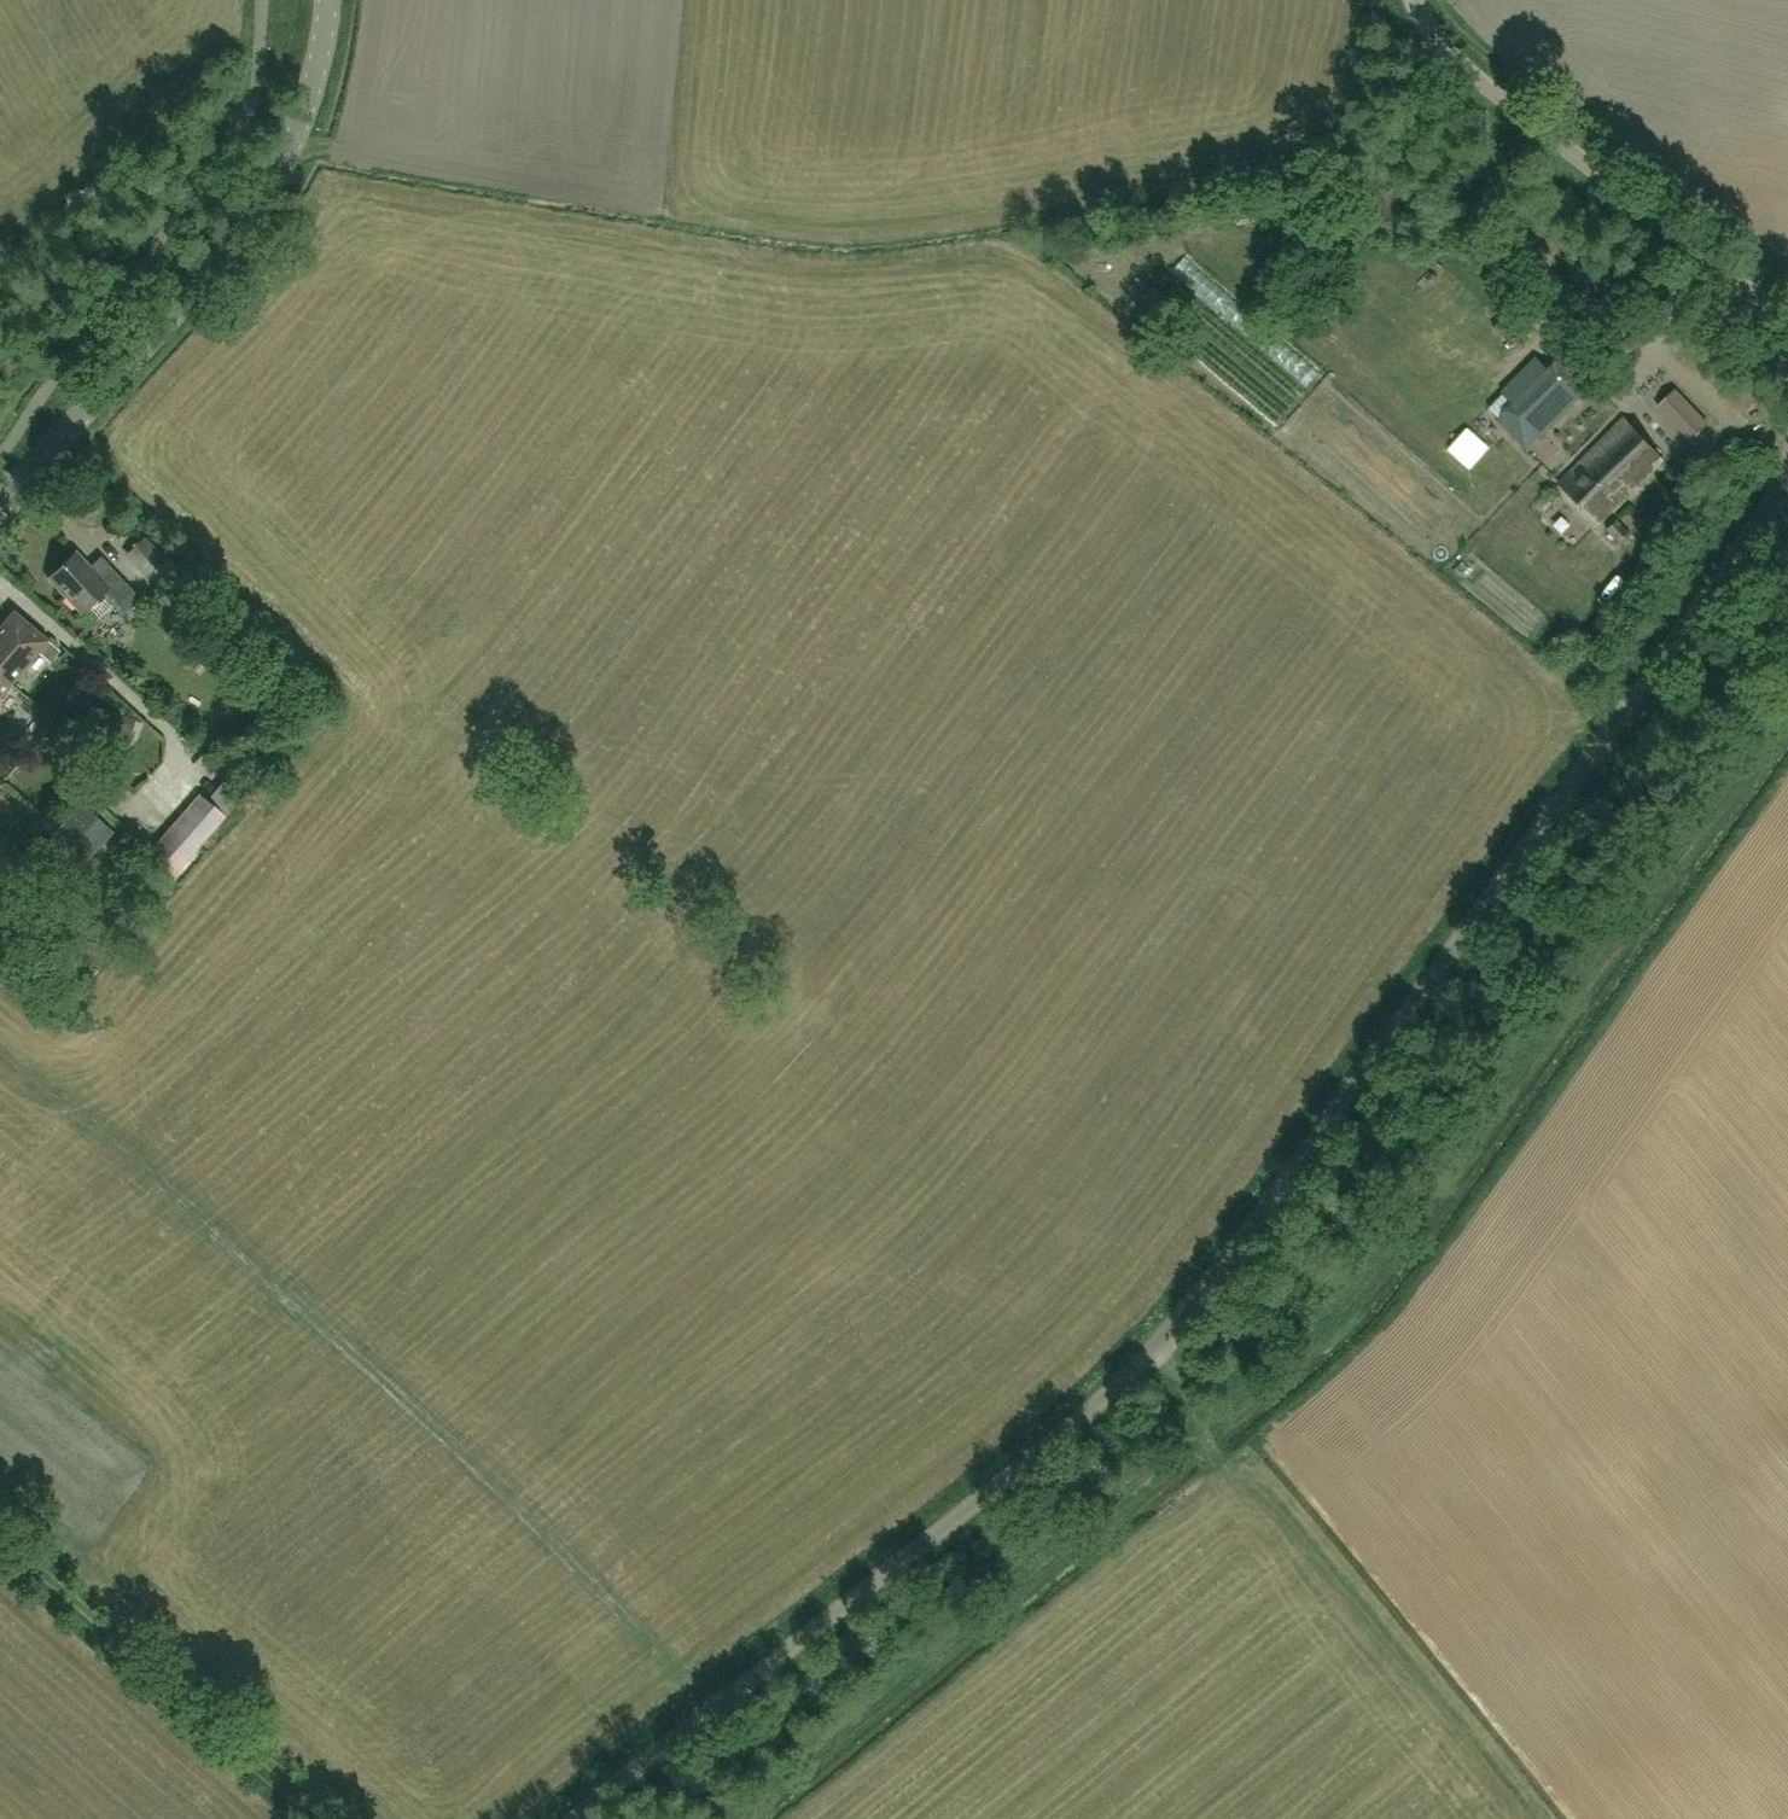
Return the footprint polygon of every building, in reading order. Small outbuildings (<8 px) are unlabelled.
[(1512,401),(1495,418),(1528,451),(1594,385),(1561,352),(1548,365),(1536,355),(1500,390),(1512,401)] [(1692,403),(1675,419),(1691,437),(1706,423),(1708,422),(1692,403)] [(1599,523),(1664,458),(1625,419),(1560,484),(1599,523)] [(1620,542),(1630,532),(1618,520),(1607,529),(1620,542)] [(127,552),(149,575),(167,558),(145,536),(127,552)] [(76,552),(49,578),(82,613),(94,625),(114,606),(123,615),(141,598),(112,567),(101,578),(89,565),(76,552)] [(11,684),(48,640),(13,611),(0,627),(0,675),(11,684)] [(11,684),(0,675),(0,696),(11,684)] [(175,873),(225,816),(200,794),(150,851),(175,873)] [(69,886),(114,837),(81,807),(36,856),(69,886)]
